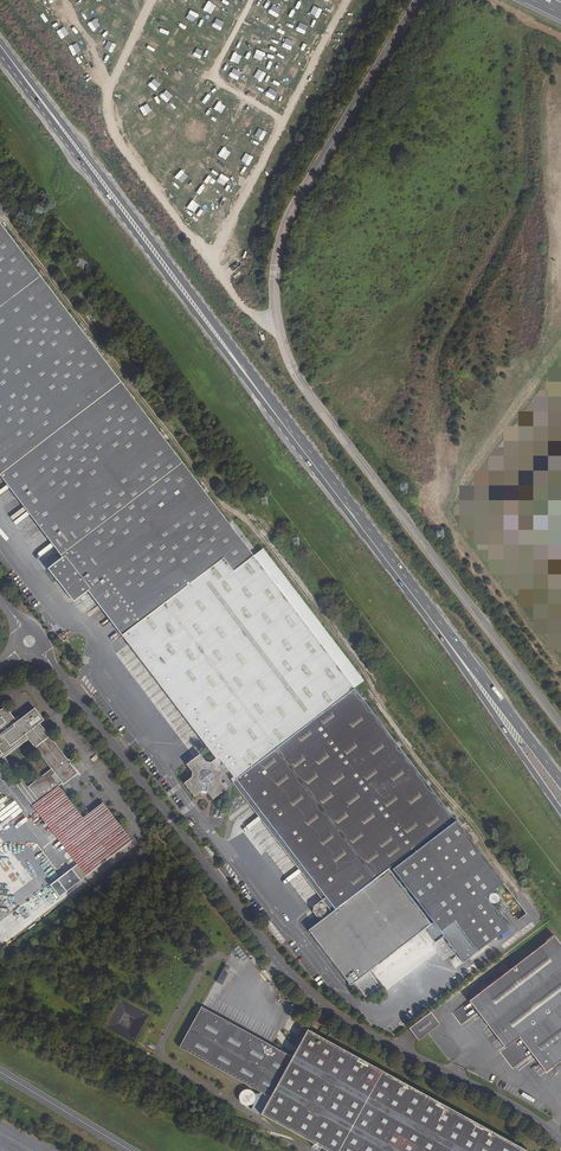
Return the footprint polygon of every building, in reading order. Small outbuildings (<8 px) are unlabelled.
[(98,1),(93,9),(100,14),(105,6),(98,1)] [(215,2),(210,10),(219,14),(223,7),(215,2)] [(261,3),(253,8),(257,16),(265,12),(261,3)] [(312,20),(320,24),(325,14),(316,10),(312,20)] [(351,22),(355,13),(347,10),(343,18),(351,22)] [(116,30),(121,21),(113,17),(108,25),(116,30)] [(173,19),(170,28),(179,31),(182,23),(173,19)] [(45,20),(37,25),(42,33),(50,28),(45,20)] [(193,32),(197,25),(189,20),(185,27),(193,32)] [(257,35),(260,27),(251,24),(248,32),(257,35)] [(308,27),(304,32),(310,36),(314,30),(308,27)] [(236,43),(241,34),(232,30),(228,39),(236,43)] [(334,40),(342,43),(345,34),(337,31),(334,40)] [(153,40),(161,43),(164,35),(156,32),(153,40)] [(215,36),(212,41),(218,44),(221,39),(215,36)] [(176,50),(183,56),(189,48),(182,42),(176,50)] [(104,55),(112,59),(115,50),(107,47),(104,55)] [(164,56),(169,51),(164,47),(160,53),(164,56)] [(204,60),(212,64),(216,55),(208,52),(204,60)] [(220,53),(217,62),(226,65),(229,56),(220,53)] [(194,60),(190,69),(199,72),(202,63),(194,60)] [(77,71),(85,67),(81,61),(74,65),(77,71)] [(290,61),(288,67),(294,70),(296,63),(290,61)] [(137,75),(145,80),(150,71),(141,67),(137,75)] [(213,80),(221,83),(225,75),(217,71),(213,80)] [(313,74),(309,83),(317,87),(321,79),(313,74)] [(271,87),(274,79),(266,75),(262,83),(271,87)] [(183,79),(179,87),(187,91),(191,82),(183,79)] [(228,82),(224,90),(232,94),(236,86),(228,82)] [(146,96),(150,88),(142,84),(138,92),(146,96)] [(259,91),(255,101),(264,104),(267,95),(259,91)] [(296,108),(303,112),(307,104),(300,100),(296,108)] [(223,114),(226,106),(219,103),(216,111),(223,114)] [(136,114),(144,119),(149,111),(141,106),(136,114)] [(162,132),(167,124),(159,119),(154,127),(162,132)] [(170,145),(176,138),(170,132),(164,139),(170,145)] [(287,146),(291,138),(283,134),(279,142),(287,146)] [(149,135),(143,141),(150,147),(156,141),(149,135)] [(229,152),(233,145),(224,141),(221,148),(229,152)] [(237,141),(233,149),(241,154),(245,146),(237,141)] [(276,149),(272,157),(280,161),(284,152),(276,149)] [(156,156),(150,162),(155,166),(160,160),(156,156)] [(218,158),(215,167),(225,170),(227,161),(218,158)] [(195,170),(199,164),(192,159),(188,166),(195,170)] [(178,184),(187,186),(190,177),(181,175),(178,184)] [(206,175),(202,182),(209,187),(214,180),(206,175)] [(194,197),(202,202),(206,196),(199,191),(194,197)] [(187,217),(195,212),(190,205),(182,209),(187,217)] [(197,221),(198,230),(208,229),(207,220),(197,221)] [(227,522),(203,490),(205,489),(201,484),(200,486),(163,437),(164,436),(161,431),(159,432),(121,382),(0,224),(0,471),(2,473),(65,555),(47,569),(56,580),(59,578),(67,590),(65,592),(67,594),(69,593),(73,601),(90,589),(104,608),(227,522)] [(227,522),(104,608),(218,757),(216,759),(211,762),(206,762),(200,754),(186,764),(192,772),(192,777),(184,783),(194,797),(202,791),(207,791),(213,799),(226,789),(221,781),(221,776),(229,771),(235,779),(278,835),(396,744),(354,689),(349,682),(358,675),(263,549),(253,556),(227,522)] [(358,675),(349,682),(354,689),(364,681),(358,675)] [(27,737),(29,740),(51,769),(28,787),(38,801),(55,823),(53,825),(66,841),(68,840),(83,860),(57,880),(67,892),(132,841),(102,803),(82,819),(58,787),(62,783),(63,784),(77,774),(70,764),(71,763),(69,759),(68,760),(40,724),(44,720),(34,708),(17,722),(5,707),(0,710),(0,758),(27,737)] [(27,737),(3,755),(5,758),(29,740),(27,737)] [(388,869),(453,818),(396,744),(278,835),(335,910),(336,909),(388,869)] [(5,758),(3,760),(20,783),(34,800),(36,803),(38,801),(28,787),(5,758)] [(18,785),(31,803),(34,800),(20,783),(18,785)] [(503,883),(455,821),(392,869),(433,922),(432,923),(431,924),(425,929),(435,942),(444,936),(450,944),(495,909),(485,897),(503,883)] [(466,822),(461,826),(468,835),(473,832),(466,822)] [(206,845),(204,847),(211,857),(214,855),(206,845)] [(431,924),(389,869),(388,869),(336,909),(335,910),(308,930),(350,985),(354,983),(365,997),(380,985),(369,972),(422,931),(425,929),(431,924)] [(504,886),(498,890),(506,900),(511,896),(504,886)] [(313,916),(322,918),(325,909),(315,907),(313,916)] [(509,927),(495,909),(450,944),(464,962),(509,927)] [(9,939),(8,937),(27,924),(21,915),(17,919),(13,913),(0,922),(0,945),(9,939)] [(469,1001),(505,1048),(519,1037),(545,1072),(560,1060),(560,945),(554,936),(469,1001)] [(134,1041),(148,1013),(121,999),(110,1020),(116,1023),(118,1024),(116,1028),(118,1029),(116,1032),(134,1041)] [(307,1030),(292,1057),(277,1049),(274,1053),(199,1011),(179,1047),(270,1098),(260,1115),(326,1150),(527,1150),(307,1030)] [(430,1012),(408,1029),(418,1041),(439,1024),(430,1012)]
